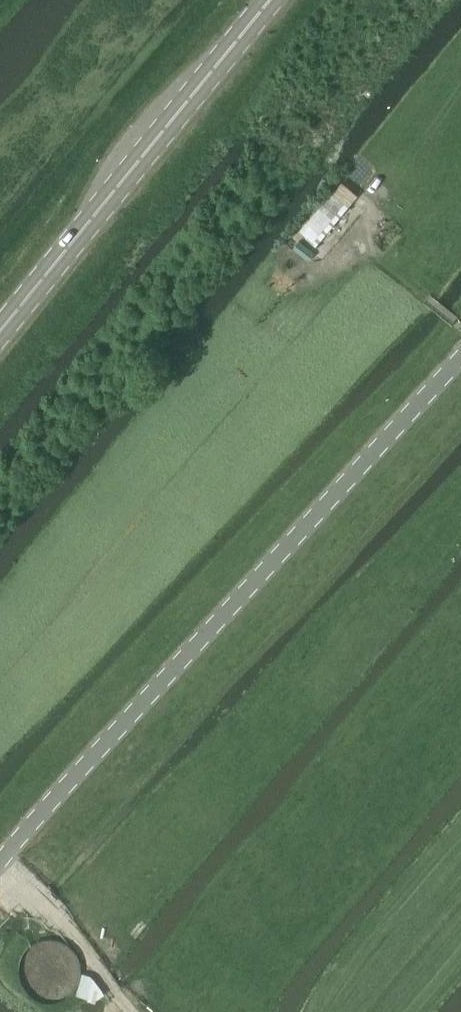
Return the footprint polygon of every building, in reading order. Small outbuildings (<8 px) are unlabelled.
[(334,192),(300,231),(316,245),(349,205),(334,192)]
